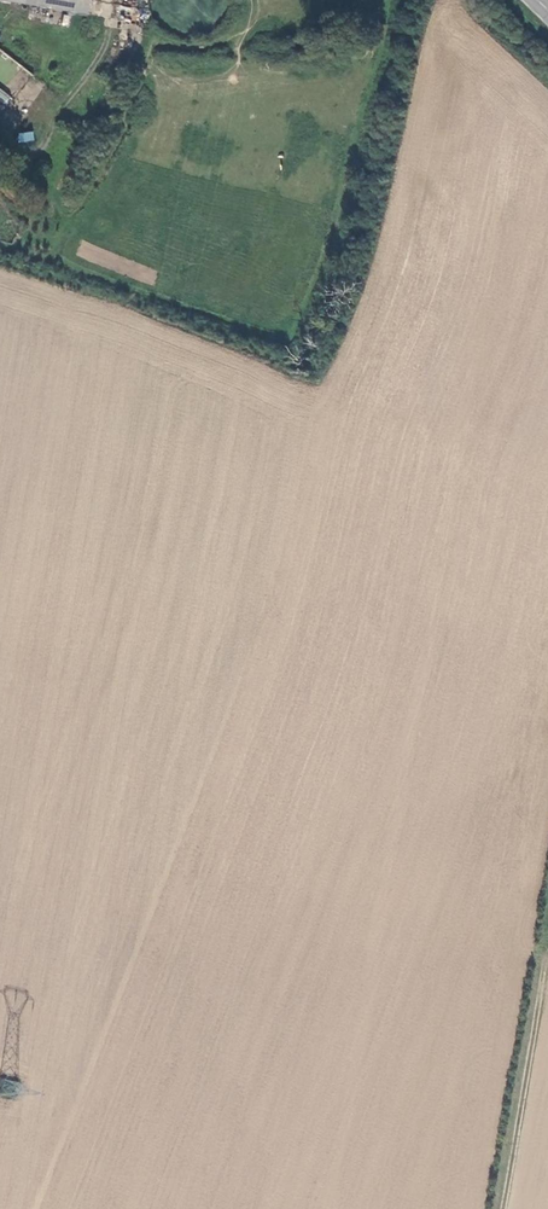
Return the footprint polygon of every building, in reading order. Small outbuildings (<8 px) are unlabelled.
[(19,142),(34,140),(33,131),(18,133),(19,142)]
